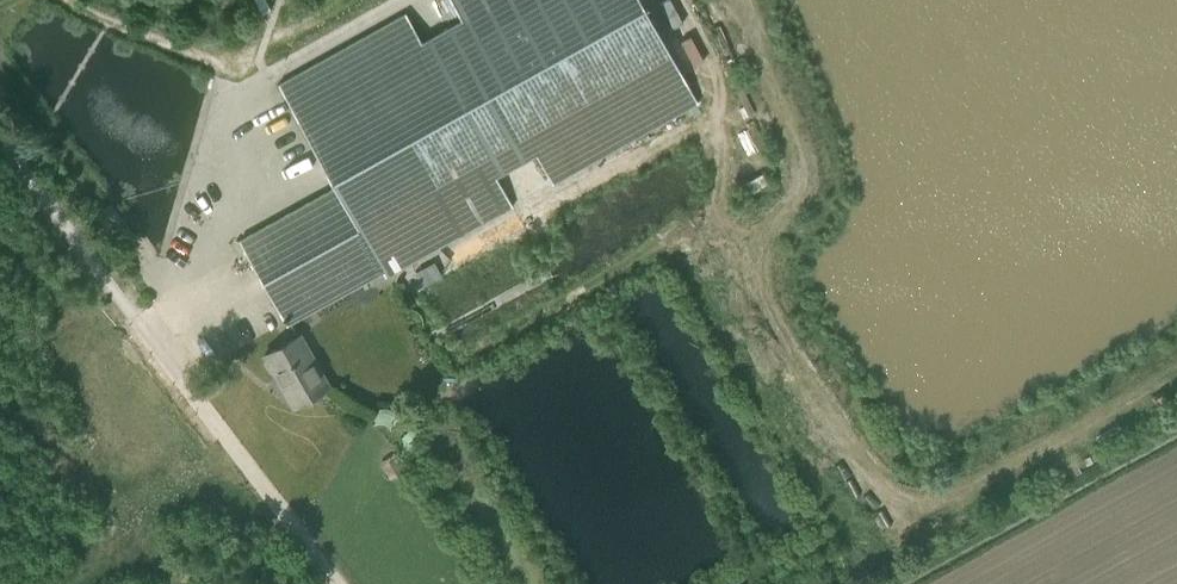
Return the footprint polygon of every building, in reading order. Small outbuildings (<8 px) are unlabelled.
[(496,174),(535,152),(552,182),(697,101),(641,0),(450,0),(461,19),(421,41),(405,13),(278,84),(335,187),(239,240),(285,322),(381,268),(385,276),(513,205),(496,174)] [(300,335),(264,355),(292,406),(329,386),(300,335)] [(800,583),(836,583),(828,568),(813,577),(800,583)]
